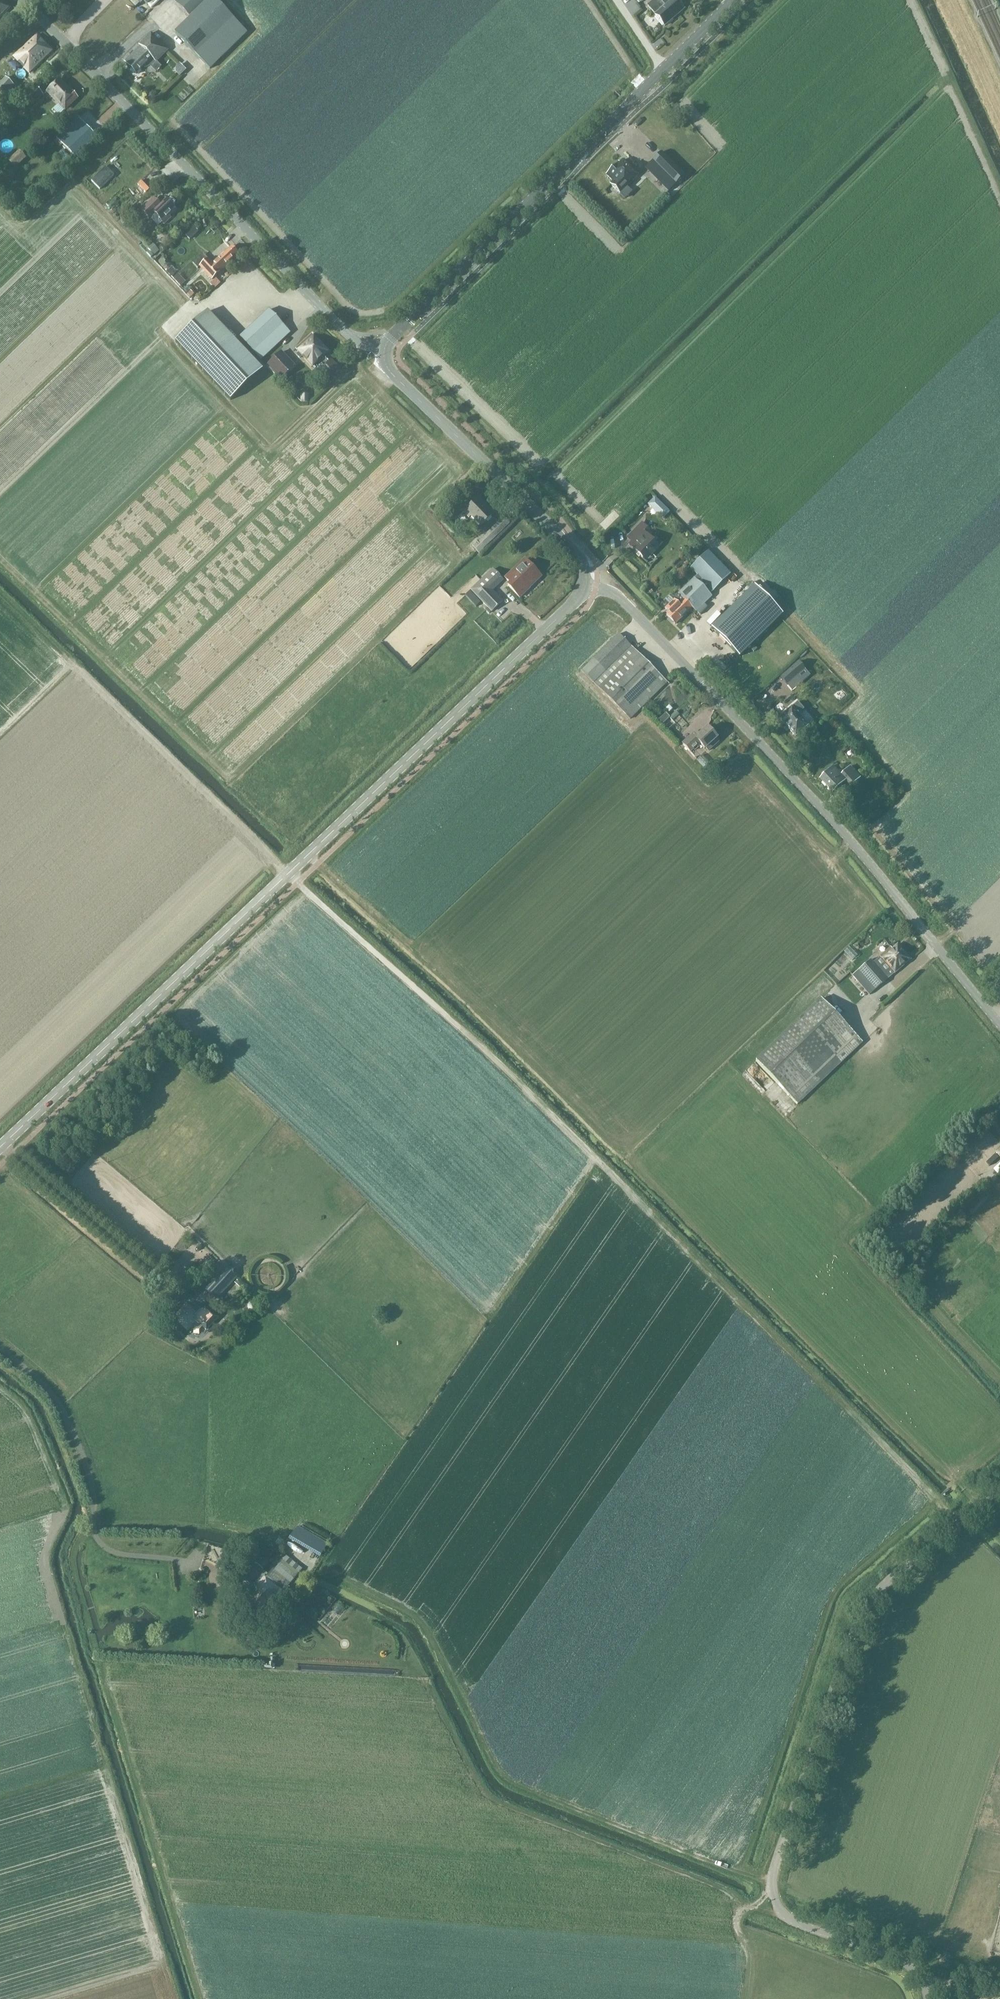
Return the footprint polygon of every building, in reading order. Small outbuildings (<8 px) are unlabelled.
[(9,7),(3,0),(0,0),(0,16),(9,7)] [(215,0),(173,0),(190,18),(174,33),(195,55),(196,54),(210,69),(247,32),(233,18),(215,0)] [(665,26),(683,10),(675,0),(653,0),(647,5),(654,13),(655,12),(657,14),(655,15),(665,26)] [(168,51),(151,33),(138,45),(140,46),(124,62),(136,75),(152,59),(156,63),(168,51)] [(20,52),(14,57),(29,72),(36,65),(52,51),(37,35),(20,52)] [(9,71),(5,77),(13,82),(17,77),(9,71)] [(5,78),(0,83),(0,90),(5,96),(14,86),(5,78)] [(60,80),(46,93),(64,112),(78,98),(70,90),(69,90),(60,80)] [(36,88),(25,99),(31,106),(42,95),(36,88)] [(28,112),(20,105),(14,111),(21,118),(28,112)] [(96,137),(93,133),(78,118),(57,138),(54,142),(59,147),(63,144),(75,157),(96,137)] [(643,134),(657,125),(654,120),(640,129),(643,134)] [(26,159),(19,151),(8,161),(15,169),(26,159)] [(662,153),(646,168),(668,190),(684,175),(662,153)] [(607,173),(606,175),(612,181),(610,184),(611,185),(620,193),(638,175),(624,160),(619,164),(618,162),(615,165),(607,173)] [(105,167),(91,181),(99,189),(114,176),(105,167)] [(154,199),(141,210),(149,218),(154,214),(164,224),(170,217),(169,216),(175,210),(165,199),(159,204),(154,199)] [(185,244),(196,233),(189,226),(178,237),(185,244)] [(159,250),(153,244),(147,249),(154,255),(159,250)] [(213,266),(208,260),(208,259),(203,253),(192,263),(197,269),(199,268),(211,281),(220,272),(225,267),(238,255),(231,248),(218,260),(218,261),(213,266)] [(179,250),(172,252),(174,259),(181,257),(179,250)] [(161,267),(164,261),(159,258),(155,264),(161,267)] [(185,281),(178,274),(173,278),(180,286),(185,281)] [(239,337),(253,352),(282,324),(269,309),(265,312),(239,337)] [(262,370),(207,311),(175,341),(230,400),(262,370)] [(290,332),(282,324),(253,352),(261,360),(290,332)] [(312,334),(296,349),(312,367),(328,351),(312,334)] [(295,367),(281,352),(267,366),(280,380),(295,367)] [(485,504),(481,501),(479,499),(463,513),(469,519),(471,517),(481,527),(492,516),(483,506),(485,504)] [(660,505),(654,499),(647,506),(652,512),(660,505)] [(479,554),(510,524),(504,518),(473,548),(479,554)] [(645,562),(657,549),(644,536),(649,531),(641,523),(626,538),(630,542),(628,545),(645,562)] [(531,540),(520,529),(511,537),(522,548),(531,540)] [(731,574),(708,550),(690,568),(698,575),(678,594),(678,593),(673,597),(679,604),(678,604),(674,599),(664,609),(669,613),(667,616),(675,624),(691,608),(696,612),(712,596),(710,594),(731,574)] [(519,598),(542,577),(525,559),(505,577),(509,582),(506,585),(519,598)] [(481,579),(470,590),(481,601),(491,612),(502,602),(491,590),(502,580),(492,569),(481,579)] [(739,657),(782,614),(752,582),(748,586),(751,589),(711,628),(739,657)] [(667,682),(619,634),(582,670),(630,719),(667,682)] [(798,662),(780,677),(787,685),(805,670),(798,662)] [(804,709),(797,702),(780,718),(780,717),(779,718),(780,719),(795,736),(796,736),(807,726),(797,714),(804,709)] [(676,711),(669,717),(672,721),(679,715),(676,711)] [(719,742),(716,738),(717,737),(708,728),(697,738),(694,735),(682,745),(689,752),(699,744),(702,747),(704,749),(705,748),(708,752),(719,742)] [(702,754),(696,759),(705,769),(710,764),(702,754)] [(841,774),(834,766),(820,778),(832,792),(845,780),(851,786),(860,777),(850,766),(841,774)] [(890,947),(879,957),(873,962),(871,960),(853,975),(869,995),(887,979),(910,960),(897,944),(892,949),(890,947)] [(862,1042),(842,1021),(821,998),(755,1060),(796,1104),(862,1042)] [(223,1264),(202,1286),(214,1298),(235,1276),(223,1264)] [(199,1307),(193,1307),(192,1308),(187,1303),(173,1318),(187,1331),(192,1327),(193,1328),(199,1328),(202,1325),(206,1329),(218,1317),(205,1304),(201,1309),(199,1307)] [(299,1532),(295,1540),(321,1555),(325,1547),(299,1532)] [(268,1574),(254,1563),(247,1557),(235,1574),(252,1588),(248,1593),(253,1598),(248,1604),(258,1613),(269,1601),(273,1605),(299,1573),(302,1569),(284,1553),(272,1568),(268,1574)]
